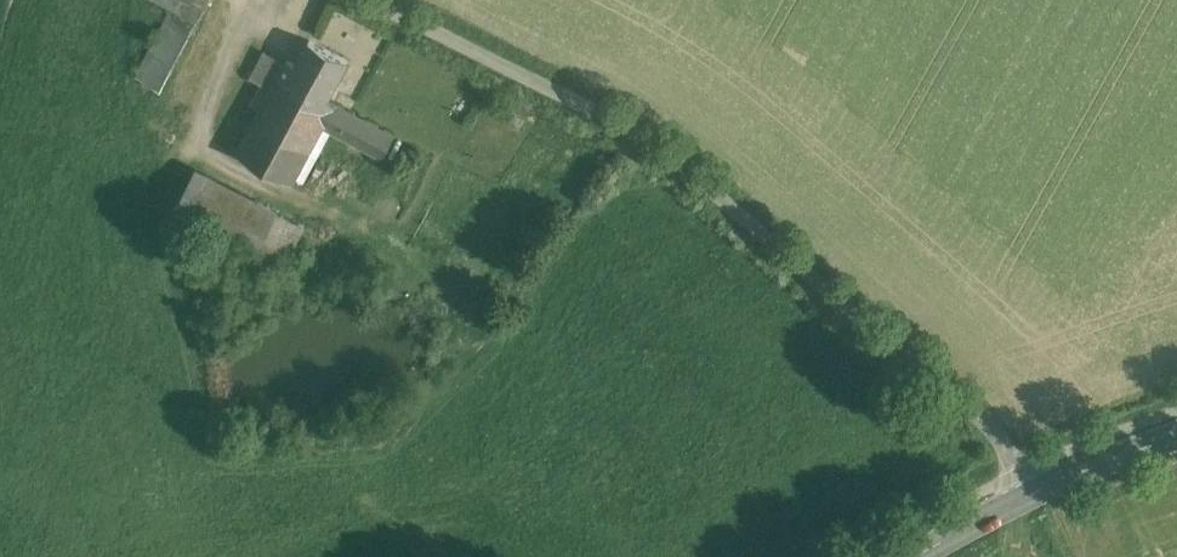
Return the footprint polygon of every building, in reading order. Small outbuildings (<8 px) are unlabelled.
[(177,8),(198,19),(209,0),(163,0),(177,8)] [(177,8),(139,77),(161,89),(198,19),(177,8)] [(348,59),(310,39),(297,63),(287,59),(280,72),(327,98),(348,59)] [(280,73),(237,152),(293,181),(324,125),(383,156),(395,134),(327,98),(280,72),(280,73)] [(278,211),(196,169),(174,211),(255,254),(278,211)] [(278,211),(255,254),(281,267),(304,225),(278,211)]
